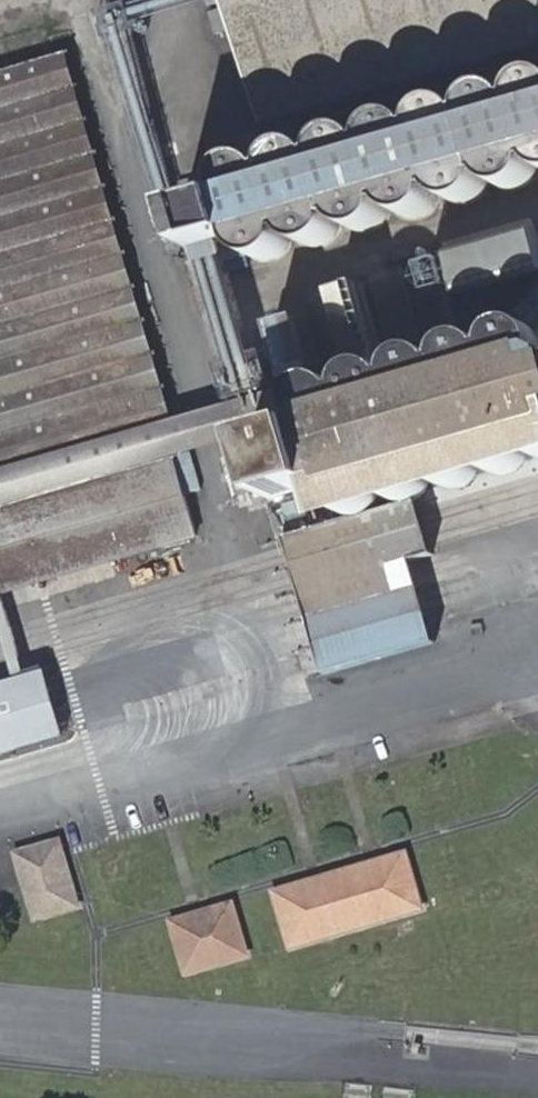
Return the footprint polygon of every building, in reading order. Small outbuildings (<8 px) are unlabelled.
[(269,122),(301,113),(537,44),(537,0),(235,0),(269,122)] [(183,204),(136,29),(116,33),(163,209),(183,204)] [(450,87),(443,88),(437,91),(432,95),(428,100),(425,108),(424,111),(418,103),(411,99),(403,97),(393,98),(384,104),(382,107),(379,112),(377,118),(377,121),(375,119),(367,113),(365,112),(363,111),(354,110),(348,111),(339,116),(334,121),(332,123),(330,129),(329,136),(326,132),(323,131),(319,128),(314,127),(313,127),(308,127),(305,128),(297,129),(289,135),(288,136),(283,142),(282,148),(282,153),(277,148),(272,144),(264,141),(256,141),(247,144),(241,148),(237,154),(236,157),(234,163),(235,167),(184,179),(192,202),(183,204),(163,209),(159,210),(170,243),(203,235),(226,229),(229,228),(252,222),(255,229),(257,231),(263,236),(269,239),(280,239),(287,236),(290,233),(295,228),(296,225),(297,221),(299,215),(298,211),(300,215),(303,220),(311,226),(316,228),(322,228),(328,227),(332,225),(333,225),(339,220),(343,215),(346,206),(346,197),(351,205),(352,207),(357,211),(365,214),(373,214),(377,213),(381,210),(385,207),(388,203),(393,195),(394,187),(399,192),(404,195),(411,196),(420,196),(429,193),(436,186),(440,181),(442,171),(448,178),(456,182),(462,183),(468,183),(476,179),(481,175),(486,168),(487,162),(495,167),(500,169),(510,169),(519,167),(529,160),(534,153),(536,147),(537,148),(537,53),(535,54),(526,59),(520,66),(517,72),(516,79),(509,73),(503,71),(500,70),(491,71),(488,72),(482,74),(476,79),(472,85),(469,93),(467,91),(461,89),(456,87),(450,87)] [(199,442),(182,447),(171,410),(70,54),(0,74),(0,506),(13,502),(36,581),(206,532),(192,482),(209,478),(199,442)] [(229,228),(226,229),(203,235),(244,390),(270,382),(229,228)] [(499,338),(501,342),(472,242),(428,254),(458,358),(457,354),(457,349),(458,345),(460,341),(462,336),(466,333),(470,330),(474,329),(479,328),(484,328),(488,329),(492,331),(496,334),(499,338)] [(409,374),(405,366),(404,365),(399,360),(397,359),(391,357),(386,357),(380,358),(354,275),(346,277),(313,288),(337,368),(333,368),(325,370),(323,371),(321,373),(320,374),(319,376),(317,377),(316,379),(315,381),(314,383),(314,385),(313,386),(313,389),(313,391),(313,393),(313,395),(317,406),(322,411),(325,412),(334,415),(341,414),(347,411),(352,408),(355,406),(358,400),(360,394),(360,385),(362,390),(369,399),(375,403),(381,404),(385,404),(389,404),(394,402),(399,400),(405,395),(408,391),(410,383),(409,377),(409,374)] [(537,361),(537,310),(532,318),(522,317),(515,321),(511,325),(508,330),(507,335),(506,340),(507,346),(509,351),(513,355),(517,359),(519,359),(520,360),(522,361),(530,361),(537,361)] [(323,371),(325,370),(308,314),(290,319),(313,395),(313,393),(313,391),(313,389),(313,386),(314,385),(314,383),(315,381),(316,379),(317,377),(319,376),(320,374),(321,373),(323,371)] [(458,358),(460,363),(461,365),(466,371),(469,372),(478,375),(484,375),(486,374),(494,371),(501,363),(502,360),(503,356),(503,347),(501,342),(499,338),(496,334),(492,331),(488,329),(484,328),(479,328),(474,329),(470,330),(466,333),(462,336),(460,341),(458,345),(457,349),(457,354),(458,358)] [(408,362),(408,366),(409,374),(412,381),(418,386),(425,390),(429,390),(433,391),(441,389),(448,384),(452,378),(454,375),(456,367),(455,363),(454,360),(451,354),(446,349),(440,345),(433,344),(423,345),(415,351),(409,359),(408,362)] [(498,393),(502,400),(507,405),(515,408),(523,409),(530,407),(537,402),(537,401),(537,369),(536,367),(530,363),(522,361),(514,361),(507,365),(502,370),(498,377),(496,385),(498,393)] [(488,418),(490,416),(493,412),(495,408),(496,403),(495,393),(494,389),(488,382),(484,379),(475,376),(465,377),(457,381),(451,388),(449,393),(448,402),(448,405),(450,411),(452,416),(456,420),(461,423),(470,426),(475,425),(483,422),(488,418)] [(171,410),(182,447),(199,442),(259,425),(279,419),(276,405),(291,401),(284,378),(270,382),(244,390),(171,410)] [(406,399),(403,403),(402,408),(401,413),(401,418),(403,423),(408,430),(411,433),(416,436),(425,438),(430,437),(439,433),(442,430),(445,426),(447,421),(448,412),(445,402),(444,400),(439,395),(434,392),(429,390),(425,390),(416,392),(412,394),(406,399)] [(439,543),(424,489),(346,510),(317,406),(313,395),(291,401),(276,405),(279,419),(259,425),(329,663),(442,631),(419,549),(439,543)] [(386,406),(381,404),(376,404),(366,407),(362,409),(356,416),(354,420),(353,425),(354,435),(356,439),(359,443),(366,449),(374,452),(384,451),(389,449),(392,447),(398,440),(401,432),(400,422),(397,414),(391,408),(386,406)] [(494,456),(502,459),(507,458),(516,455),(519,453),(525,446),(528,437),(528,433),(525,424),(523,420),(520,417),(516,414),(511,413),(507,412),(498,412),(490,416),(488,418),(487,420),(484,425),(482,432),(482,438),(484,443),(486,448),(490,452),(494,456)] [(435,448),(436,456),(439,463),(444,468),(451,472),(459,473),(467,472),(473,468),(479,462),(481,456),(482,448),(480,440),(476,434),(469,429),(462,427),(455,427),(448,430),(441,434),(437,441),(435,448)] [(386,463),(387,471),(390,478),(396,484),(403,488),(411,489),(419,488),(426,484),(431,478),(434,470),(435,462),(432,455),(428,448),(421,443),(414,441),(406,441),(399,444),(393,449),(388,455),(386,463)] [(340,478),(341,486),(345,493),(350,498),(357,501),(365,502),(373,500),(380,496),(385,490),(387,482),(387,474),(385,467),(380,461),(373,456),(366,454),(358,455),(351,458),(345,463),(341,470),(340,478)] [(503,465),(518,518),(537,512),(537,455),(503,465)] [(518,518),(503,465),(424,489),(439,543),(518,518)] [(68,736),(51,669),(0,682),(0,754),(68,736)] [(81,901),(60,831),(16,844),(37,914),(81,901)] [(403,859),(274,894),(291,956),(419,920),(403,859)] [(247,960),(233,906),(182,922),(197,973),(247,960)]
